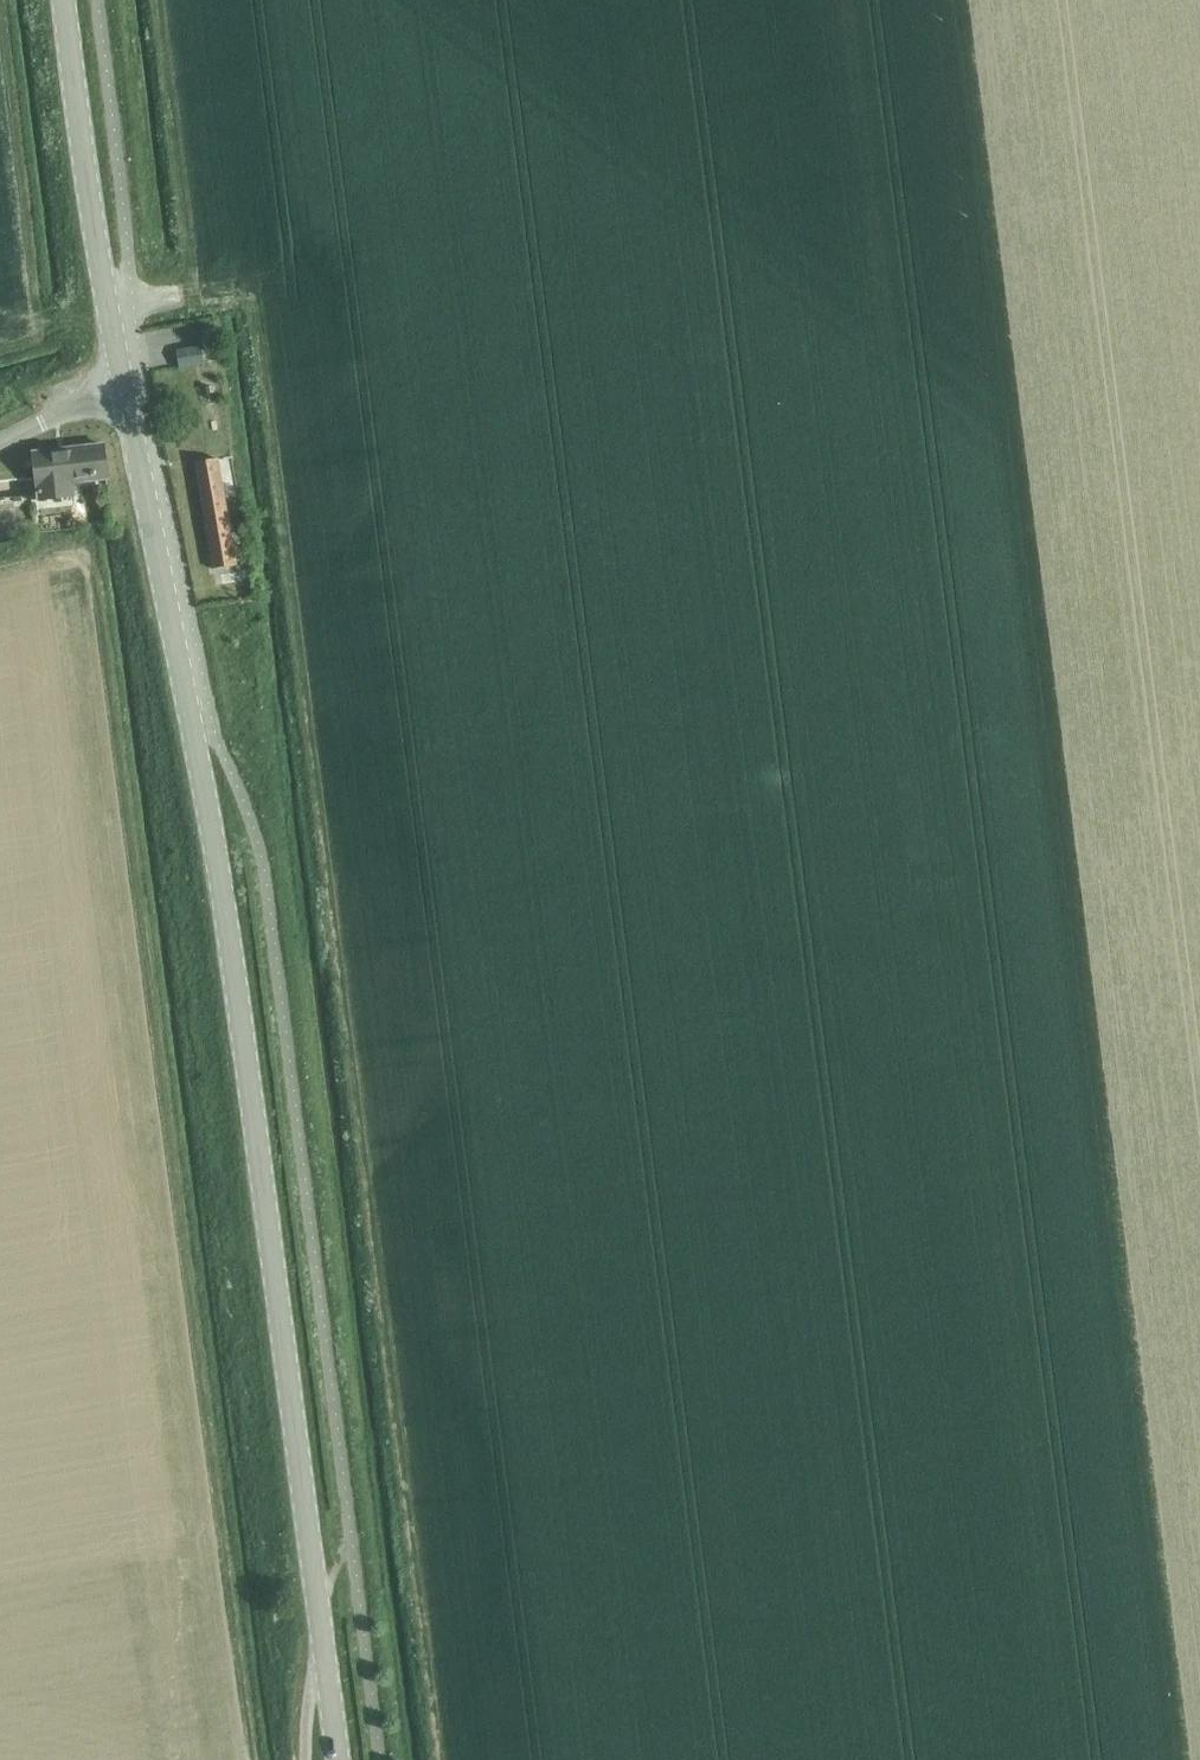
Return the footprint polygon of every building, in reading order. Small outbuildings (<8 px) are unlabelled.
[(179,368),(204,364),(201,347),(176,351),(179,368)] [(71,477),(105,473),(102,442),(34,449),(39,499),(73,496),(71,477)] [(236,566),(227,512),(218,459),(195,463),(213,569),(236,566)]
